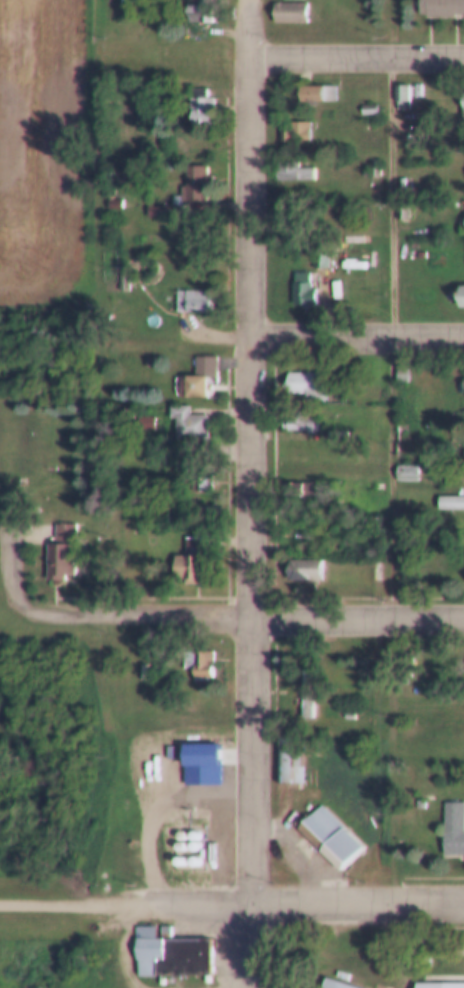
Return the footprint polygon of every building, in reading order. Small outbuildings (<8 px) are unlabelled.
[(183,9),(183,0),(209,0),(209,11),(195,11),(195,9),(183,9)] [(270,11),(270,0),(301,0),(301,11),(270,11)] [(419,19),(463,20),(463,0),(420,0),(419,19)] [(331,75),(331,91),(296,91),(296,75),(331,75)] [(392,75),(410,75),(410,100),(392,100),(392,75)] [(185,78),(205,78),(205,113),(185,113),(185,78)] [(300,88),(300,102),(334,102),(334,88),(300,88)] [(214,98),(208,98),(208,91),(190,91),(190,126),(214,126),(214,98)] [(356,93),(372,93),(372,102),(356,102),(356,93)] [(284,117),(284,110),(304,110),(304,117),(306,117),(306,131),(276,131),(276,117),(284,117)] [(310,143),(310,123),(290,123),(290,129),(281,129),(281,143),(310,143)] [(308,156),(308,169),(272,169),(272,150),(292,150),(292,156),(308,156)] [(366,150),(375,150),(375,166),(366,166),(366,150)] [(181,156),(201,156),(201,191),(177,191),(177,175),(181,175),(181,156)] [(277,182),(314,182),(314,169),(298,169),(298,163),(277,163),(277,182)] [(166,184),(175,184),(175,205),(142,205),(142,194),(166,194),(166,184)] [(117,188),(117,197),(102,197),(102,188),(117,188)] [(312,268),(327,268),(327,252),(312,252),(312,268)] [(303,271),(306,271),(306,277),(308,277),(308,296),(288,296),(288,271),(290,271),(290,261),(303,261),(303,271)] [(113,264),(125,264),(125,279),(113,279),(113,264)] [(311,274),(295,274),(295,308),(316,308),(316,288),(311,288),(311,274)] [(454,275),(463,275),(463,297),(454,297),(454,275)] [(178,279),(204,279),(204,301),(178,301),(178,279)] [(178,291),(178,314),(211,314),(211,291),(178,291)] [(201,366),(201,387),(175,387),(175,365),(190,365),(190,346),(210,346),(210,366),(201,366)] [(319,362),(319,390),(282,390),(282,362),(319,362)] [(402,363),(402,372),(392,372),(392,363),(402,363)] [(456,368),(463,368),(463,378),(456,378),(456,368)] [(207,377),(179,377),(179,399),(207,399),(207,377)] [(169,408),(164,408),(164,394),(184,394),(184,404),(201,404),(201,429),(169,429),(169,408)] [(312,404),(312,418),(276,418),(276,404),(312,404)] [(147,406),(147,418),(138,418),(138,406),(147,406)] [(283,434),(316,434),(316,414),(283,414),(283,434)] [(413,453),(413,469),(392,469),(392,453),(413,453)] [(311,471),(311,491),(278,491),(278,471),(311,471)] [(210,479),(190,479),(190,494),(211,494),(210,479)] [(433,485),(463,484),(463,499),(433,499),(433,485)] [(316,499),(316,485),(284,485),(284,499),(316,499)] [(438,498),(438,514),(463,514),(463,498),(438,498)] [(50,512),(69,512),(69,564),(58,564),(58,569),(52,569),(52,573),(47,573),(47,569),(41,569),(41,533),(50,533),(50,512)] [(298,534),(297,523),(287,523),(287,535),(298,534)] [(179,526),(196,526),(196,537),(179,537),(179,526)] [(169,544),(196,544),(196,572),(177,572),(177,566),(169,566),(169,544)] [(282,549),(315,549),(315,568),(304,568),(304,570),(282,570),(282,549)] [(287,582),(320,582),(320,558),(287,558),(287,582)] [(207,640),(207,666),(203,666),(203,670),(188,670),(188,640),(207,640)] [(136,652),(144,652),(144,668),(136,668),(136,652)] [(296,659),(309,659),(309,705),(296,705),(296,659)] [(302,719),(313,719),(313,671),(303,671),(302,719)] [(339,700),(350,700),(350,708),(339,708),(339,700)] [(273,727),(296,727),(296,773),(273,773),(273,727)] [(178,733),(215,733),(215,774),(178,774),(178,733)] [(459,821),(463,821),(463,843),(439,843),(439,791),(459,791),(459,821)] [(316,794),(358,836),(334,860),(292,817),(316,794)] [(155,928),(155,915),(167,915),(167,928),(205,928),(205,964),(133,964),(133,949),(130,949),(130,915),(149,915),(149,928),(155,928)] [(380,986),(379,987),(316,987),(323,967),(380,986)] [(411,971),(463,971),(463,987),(411,987),(411,971)]
